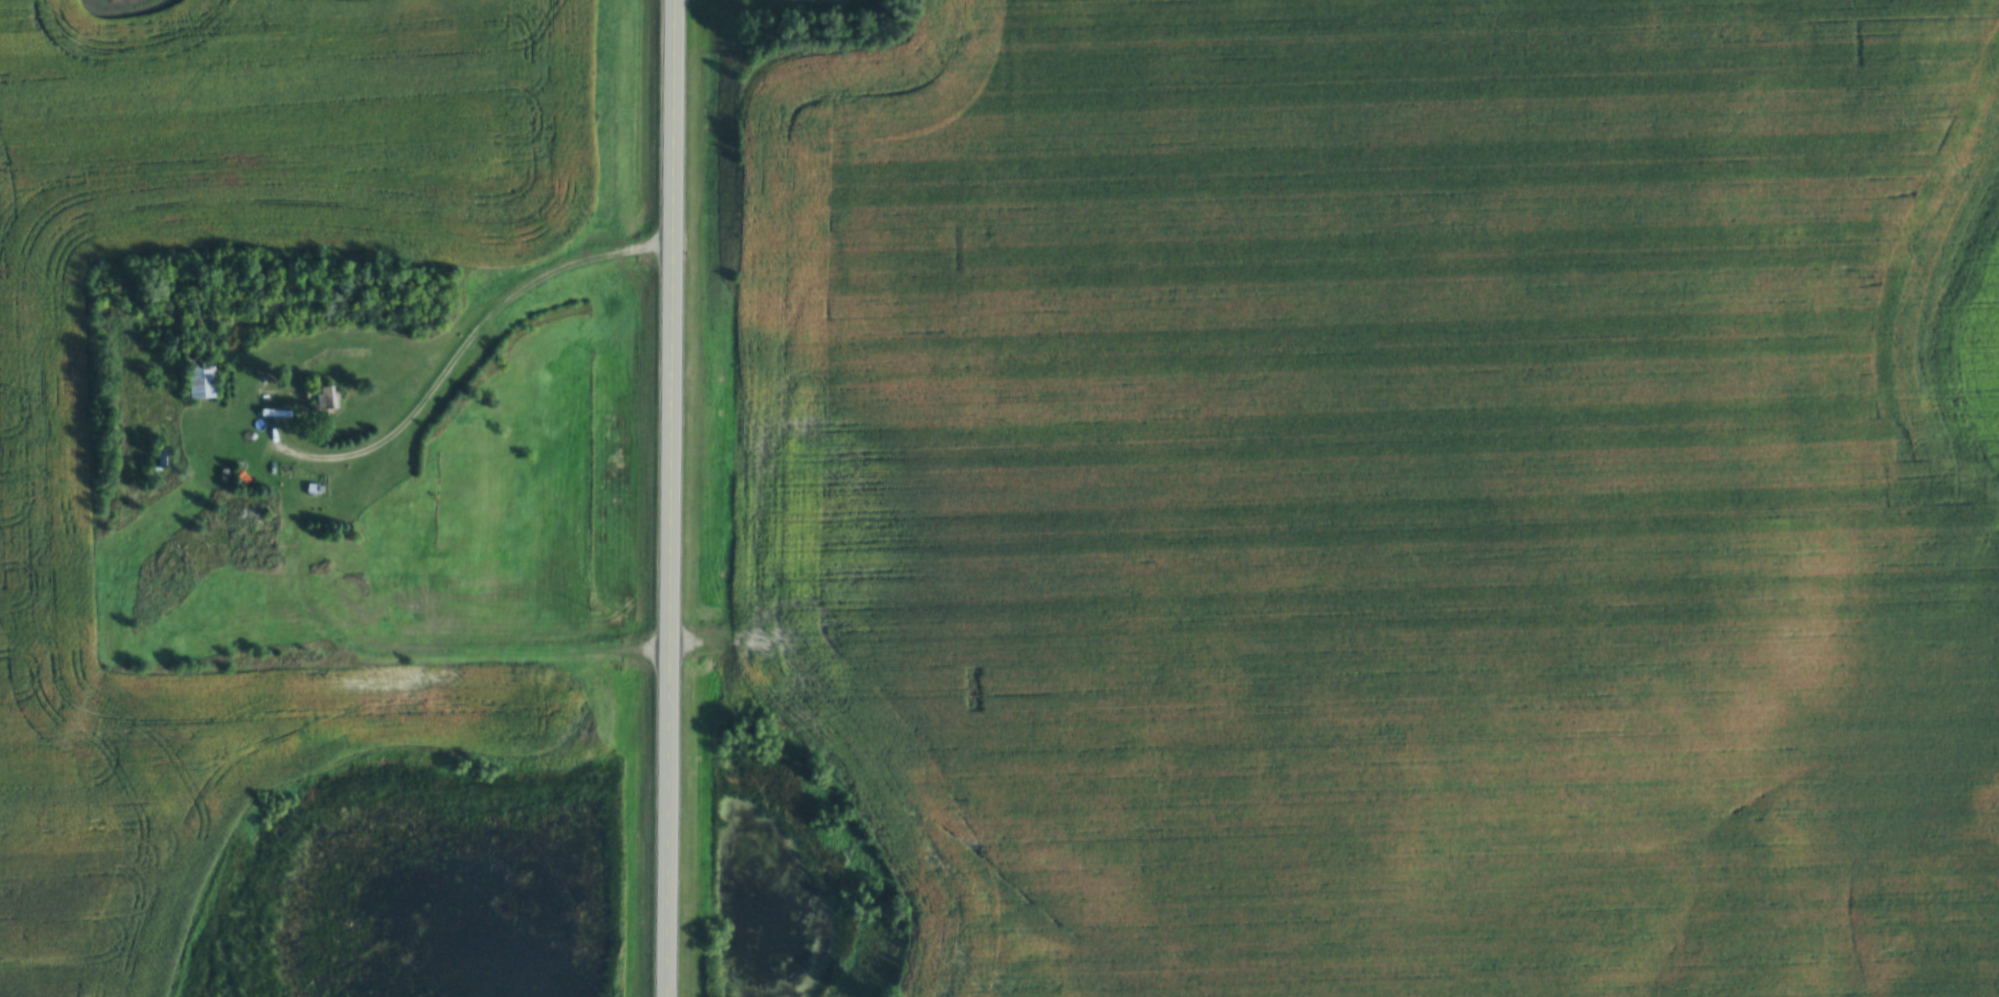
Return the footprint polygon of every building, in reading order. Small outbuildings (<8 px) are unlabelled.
[(184,360),(185,399),(213,398),(213,360),(184,360)] [(310,415),(334,415),(334,386),(310,386),(310,415)]
